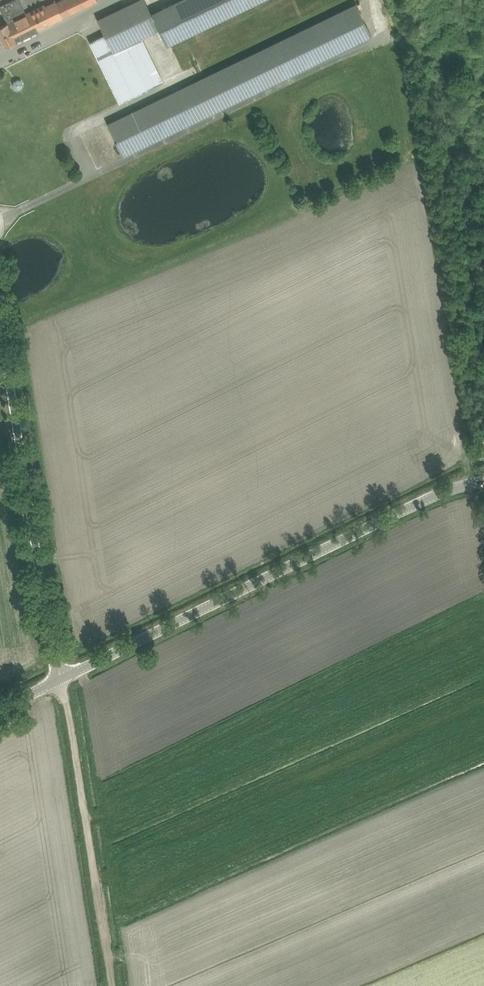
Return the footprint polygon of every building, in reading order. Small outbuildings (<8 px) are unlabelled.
[(6,45),(98,2),(97,0),(58,0),(56,1),(55,0),(51,0),(26,12),(20,0),(12,0),(0,6),(0,7),(7,22),(0,26),(0,33),(6,45)] [(89,41),(119,102),(164,80),(143,37),(159,29),(166,45),(261,0),(176,0),(151,12),(145,0),(135,0),(97,18),(104,34),(89,41)] [(355,3),(107,122),(117,142),(123,155),(270,84),(371,35),(356,4),(355,3)] [(14,80),(13,84),(14,88),(19,89),(22,87),(23,83),(21,80),(18,79),(14,80)]
